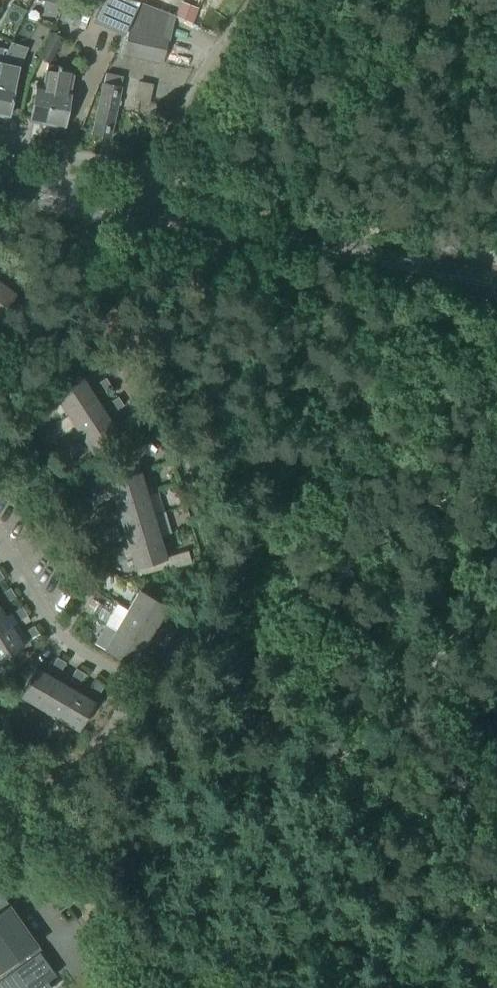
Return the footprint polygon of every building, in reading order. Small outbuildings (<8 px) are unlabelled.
[(139,3),(127,0),(103,0),(94,18),(126,31),(139,3)] [(193,23),(199,8),(181,1),(175,17),(193,23)] [(162,64),(168,41),(170,41),(175,16),(141,3),(134,18),(129,32),(123,55),(162,64)] [(49,63),(62,38),(51,33),(39,58),(49,63)] [(16,86),(15,86),(19,67),(1,63),(0,66),(0,115),(9,117),(16,86)] [(46,124),(57,66),(47,65),(43,87),(36,85),(30,121),(46,124)] [(75,70),(57,66),(46,124),(64,127),(75,70)] [(120,87),(123,77),(106,73),(104,84),(103,84),(99,104),(92,135),(111,138),(117,108),(121,87),(120,87)] [(9,265),(1,259),(0,260),(0,274),(1,275),(9,265)] [(19,289),(27,278),(19,272),(11,283),(19,289)] [(16,294),(0,282),(0,316),(16,294)] [(68,415),(95,397),(82,378),(55,396),(68,415)] [(100,394),(111,387),(106,378),(95,386),(100,394)] [(80,434),(108,416),(95,397),(68,415),(80,434)] [(113,413),(124,406),(118,397),(107,404),(113,413)] [(93,454),(121,436),(108,416),(80,434),(93,454)] [(125,432),(136,424),(131,416),(119,423),(125,432)] [(44,431),(38,435),(45,446),(51,442),(44,431)] [(115,503),(147,494),(140,472),(109,481),(115,503)] [(94,497),(106,493),(103,484),(91,487),(94,497)] [(122,525),(153,516),(147,494),(115,503),(122,525)] [(100,519),(113,515),(110,505),(97,509),(100,519)] [(128,546),(160,537),(153,516),(122,525),(128,546)] [(106,540),(119,536),(116,527),(103,530),(106,540)] [(135,569),(166,559),(160,537),(128,546),(135,569)] [(113,562),(125,558),(123,548),(110,552),(113,562)] [(16,597),(10,588),(0,595),(0,597),(4,604),(16,597)] [(156,627),(168,606),(139,590),(128,610),(156,627)] [(16,623),(28,616),(22,607),(11,614),(16,623)] [(11,626),(0,608),(0,634),(11,626)] [(145,646),(156,627),(128,610),(116,630),(145,646)] [(173,636),(178,627),(166,621),(161,630),(173,636)] [(24,646),(11,626),(0,634),(0,661),(24,646)] [(28,642),(39,635),(34,626),(23,633),(28,642)] [(133,666),(145,646),(116,630),(105,650),(133,666)] [(161,656),(167,647),(155,640),(150,649),(161,656)] [(59,674),(66,663),(57,658),(50,669),(59,674)] [(150,675),(155,666),(144,660),(139,668),(150,675)] [(39,708),(56,679),(36,668),(19,696),(39,708)] [(78,686),(85,674),(76,669),(70,681),(78,686)] [(59,719),(75,691),(56,679),(39,708),(59,719)] [(98,697),(105,686),(96,680),(89,692),(98,697)] [(79,731),(96,703),(75,691),(59,719),(79,731)] [(3,969),(13,983),(6,987),(35,987),(53,975),(38,954),(37,955),(32,948),(36,946),(24,929),(27,927),(15,909),(12,911),(9,908),(8,909),(0,898),(0,971),(3,969)]
